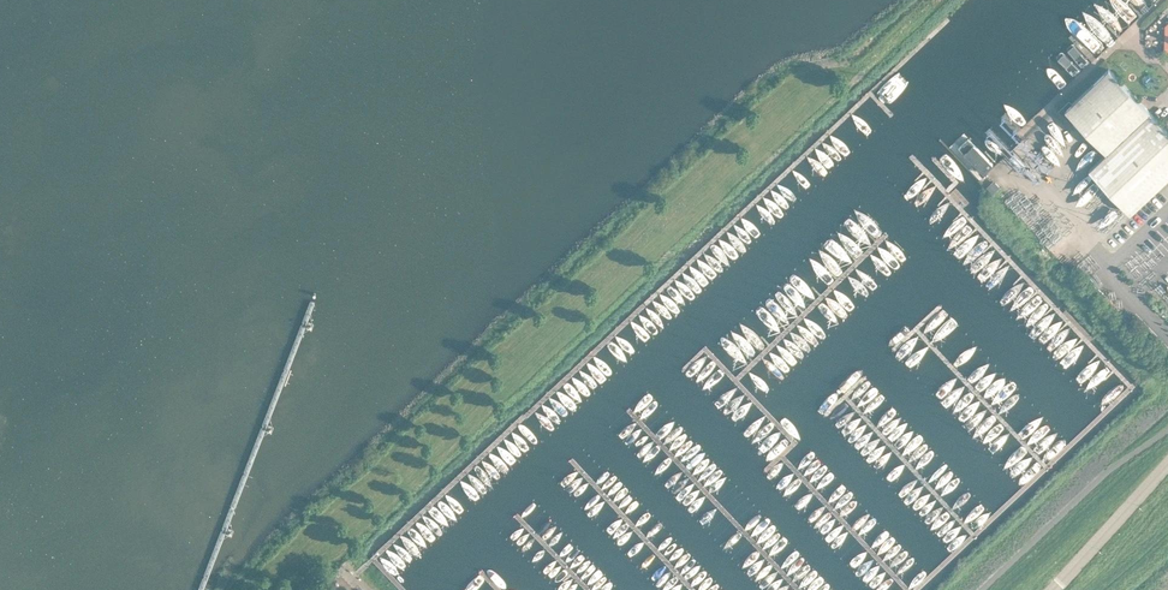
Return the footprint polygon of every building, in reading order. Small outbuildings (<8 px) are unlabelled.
[(1137,220),(1167,190),(1167,130),(1144,105),(1115,75),(1078,110),(1076,107),(1066,116),(1076,126),(1078,123),(1113,160),(1095,176),(1137,220)] [(995,194),(996,195),(1000,199),(1006,194),(1002,189),(1001,189),(995,194)]
